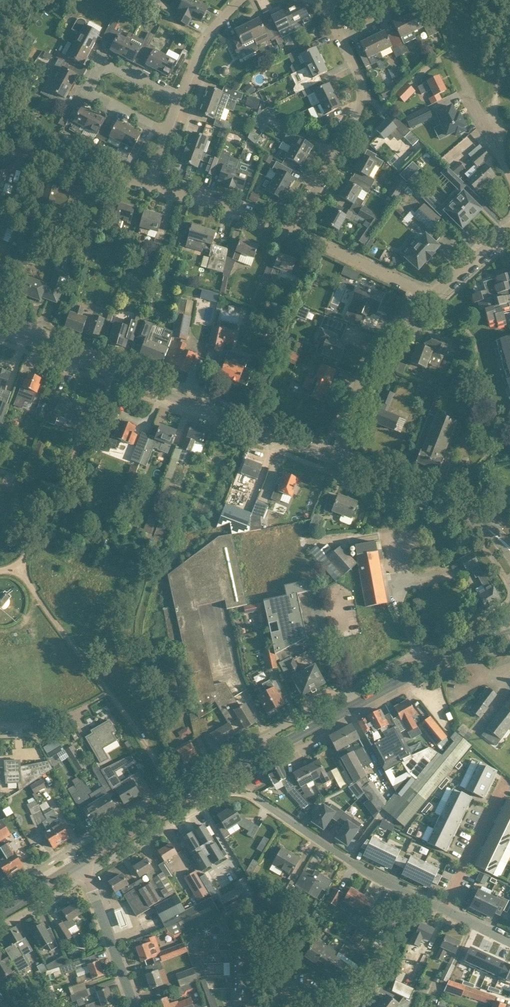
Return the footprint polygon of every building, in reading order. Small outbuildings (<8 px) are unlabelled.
[(150,6),(153,8),(155,9),(156,9),(160,0),(159,0),(153,0),(150,6)] [(199,3),(193,0),(184,0),(178,10),(180,11),(175,19),(187,26),(191,17),(200,22),(202,17),(204,17),(206,13),(205,12),(208,8),(199,3)] [(286,8),(282,10),(290,27),(291,27),(302,22),(304,27),(310,25),(312,29),(319,26),(308,4),(303,7),(300,2),(287,9),(286,8)] [(274,23),(268,25),(274,38),(275,38),(279,45),(284,43),(282,38),(293,32),(291,27),(290,27),(282,10),(278,12),(278,13),(277,14),(276,12),(271,14),(272,16),(271,17),(274,23)] [(102,39),(107,42),(113,30),(122,13),(117,11),(102,39)] [(408,13),(404,15),(413,32),(424,27),(429,37),(438,32),(432,20),(428,22),(424,13),(419,16),(416,11),(409,14),(408,13)] [(397,31),(392,34),(398,47),(402,55),(408,52),(401,38),(413,32),(404,15),(400,17),(400,18),(392,22),(397,31)] [(80,33),(73,45),(90,54),(92,50),(91,49),(95,42),(99,34),(85,25),(86,24),(85,23),(85,22),(85,21),(84,20),(83,19),(82,19),(81,19),(80,19),(79,19),(78,19),(77,20),(72,29),(80,33)] [(250,22),(246,24),(254,40),(257,46),(274,38),(268,25),(266,20),(260,23),(258,19),(251,22),(250,22)] [(254,40),(246,24),(242,26),(242,27),(235,30),(238,36),(232,39),(232,38),(231,38),(238,51),(235,52),(237,56),(243,52),(245,56),(259,50),(257,46),(254,40)] [(117,55),(121,57),(132,35),(128,33),(125,39),(118,35),(120,33),(113,30),(107,42),(113,45),(110,50),(117,54),(117,55)] [(169,30),(166,35),(174,39),(176,34),(169,30)] [(376,33),(371,36),(380,53),(391,48),(392,50),(398,47),(392,34),(386,37),(383,31),(376,34),(376,33)] [(29,34),(25,40),(33,44),(36,38),(29,34)] [(143,56),(149,44),(152,39),(149,37),(146,43),(132,35),(121,57),(125,60),(125,59),(133,63),(138,54),(143,56)] [(424,44),(419,35),(415,38),(419,46),(424,44)] [(222,36),(218,40),(223,44),(227,40),(222,36)] [(380,53),(371,36),(367,38),(368,39),(360,42),(364,51),(358,54),(365,67),(371,64),(383,59),(380,53)] [(65,55),(62,61),(74,68),(77,62),(82,65),(87,57),(87,58),(90,54),(73,45),(68,42),(62,53),(65,55)] [(152,70),(157,72),(165,56),(154,50),(155,48),(149,44),(143,56),(149,59),(146,65),(153,69),(152,70)] [(299,49),(294,51),(301,64),(297,66),(299,71),(300,71),(306,68),(322,60),(320,55),(319,56),(315,48),(310,50),(308,45),(299,49)] [(423,53),(427,60),(437,55),(432,48),(423,53)] [(165,56),(157,72),(161,74),(161,73),(169,78),(172,72),(177,75),(188,54),(183,51),(176,62),(165,56)] [(52,56),(46,52),(43,57),(50,61),(52,56)] [(299,71),(294,74),(299,85),(300,84),(303,90),(308,87),(308,88),(321,82),(318,75),(327,71),(323,64),(324,64),(322,60),(306,68),(300,71),(299,71)] [(56,65),(50,76),(55,79),(72,88),(74,83),(73,83),(77,76),(71,73),(74,68),(62,61),(59,66),(56,65)] [(32,69),(28,76),(33,78),(36,71),(32,69)] [(55,79),(50,76),(40,94),(53,100),(62,105),(65,99),(69,91),(69,92),(72,88),(55,79)] [(421,94),(426,92),(432,89),(435,96),(445,91),(438,77),(418,87),(421,94)] [(314,93),(319,104),(336,96),(334,92),(333,92),(328,84),(323,86),(321,82),(308,88),(311,94),(314,93)] [(243,88),(249,96),(255,90),(249,83),(243,88)] [(406,83),(395,94),(404,103),(415,92),(406,83)] [(208,88),(204,101),(224,108),(229,96),(241,100),(243,94),(224,87),(221,92),(208,88)] [(392,96),(388,87),(380,91),(383,99),(392,96)] [(336,96),(319,104),(313,107),(319,118),(322,124),(335,118),(332,111),(340,107),(337,100),(338,100),(336,96)] [(254,99),(251,107),(257,109),(260,101),(254,99)] [(224,108),(204,101),(199,114),(212,119),(220,121),(224,108)] [(61,119),(67,122),(74,110),(68,106),(61,119)] [(427,106),(405,117),(411,129),(433,118),(427,106)] [(457,118),(451,106),(442,110),(442,109),(434,113),(444,133),(452,129),(454,135),(464,130),(462,127),(464,126),(460,117),(457,118)] [(81,136),(82,134),(94,112),(89,110),(89,111),(81,107),(78,112),(74,110),(67,122),(72,125),(70,130),(81,136)] [(258,109),(252,126),(260,130),(268,115),(258,109)] [(95,137),(101,140),(107,128),(102,125),(105,119),(97,115),(98,114),(94,112),(82,134),(93,140),(95,137)] [(282,120),(288,118),(286,112),(280,115),(282,120)] [(34,113),(31,118),(39,121),(41,116),(34,113)] [(403,136),(404,137),(410,132),(396,118),(390,124),(386,120),(376,131),(385,140),(391,133),(399,140),(403,136)] [(107,142),(118,148),(121,144),(130,127),(125,124),(125,125),(118,121),(113,131),(107,128),(101,140),(106,143),(107,142)] [(295,129),(302,132),(304,127),(298,123),(295,129)] [(121,144),(118,148),(130,154),(131,152),(137,155),(143,143),(137,140),(141,134),(133,130),(133,129),(130,127),(121,144)] [(217,136),(225,139),(228,132),(220,129),(217,136)] [(419,140),(410,131),(410,132),(404,137),(413,146),(419,140)] [(229,132),(227,138),(234,141),(236,135),(229,132)] [(250,132),(248,138),(255,145),(260,137),(250,132)] [(193,133),(188,148),(202,153),(207,139),(193,133)] [(61,134),(58,140),(63,143),(66,137),(61,134)] [(282,142),(290,147),(307,156),(313,146),(292,135),(290,138),(285,135),(282,142)] [(255,145),(247,143),(246,148),(253,151),(255,145)] [(184,157),(182,162),(197,168),(199,161),(208,164),(205,173),(212,176),(215,169),(218,159),(202,153),(188,148),(186,147),(184,154),(185,154),(184,157)] [(307,156),(290,147),(287,153),(282,150),(278,157),(284,160),(285,158),(301,166),(307,156)] [(467,182),(469,183),(476,192),(495,175),(486,165),(484,162),(490,157),(483,149),(471,160),(477,167),(475,168),(478,172),(467,182)] [(218,159),(215,169),(221,172),(218,181),(226,184),(224,187),(229,188),(235,170),(239,160),(230,157),(231,154),(222,151),(218,159)] [(262,160),(270,165),(273,158),(266,154),(262,160)] [(356,171),(353,178),(371,188),(374,181),(368,178),(375,165),(380,167),(383,162),(378,159),(376,163),(371,160),(363,156),(362,155),(354,170),(356,171)] [(460,161),(450,170),(456,175),(465,168),(460,161)] [(272,181),(288,190),(294,179),(289,176),(292,171),(276,162),(270,171),(275,174),(272,181)] [(406,168),(399,175),(406,182),(413,175),(406,168)] [(452,184),(458,178),(447,168),(442,173),(452,184)] [(235,170),(229,188),(233,190),(234,187),(242,190),(247,174),(235,170)] [(347,182),(339,196),(348,201),(353,204),(360,207),(364,202),(357,198),(361,190),(367,194),(371,188),(353,178),(352,177),(349,183),(347,182)] [(387,195),(396,200),(407,184),(398,178),(387,195)] [(288,190),(272,181),(266,191),(282,200),(288,190)] [(47,184),(46,189),(37,187),(30,210),(44,214),(47,204),(53,206),(54,202),(61,204),(60,207),(71,211),(77,193),(65,190),(64,193),(57,191),(58,188),(47,184)] [(421,197),(431,207),(436,201),(427,191),(421,197)] [(481,210),(463,193),(454,202),(471,220),(473,218),(473,219),(474,218),(473,218),(478,213),(479,213),(479,212),(481,210)] [(249,199),(256,203),(259,197),(253,194),(249,199)] [(388,197),(386,200),(389,202),(387,205),(391,207),(395,201),(388,197)] [(471,220),(454,202),(445,211),(462,229),(464,227),(465,227),(465,226),(469,222),(470,222),(470,221),(471,220)] [(412,210),(410,212),(429,230),(440,218),(424,204),(415,213),(412,210)] [(111,211),(108,220),(107,224),(114,227),(116,219),(130,223),(134,209),(131,208),(132,207),(126,205),(126,207),(119,205),(117,213),(111,211)] [(362,207),(358,215),(376,226),(378,227),(383,218),(362,207)] [(376,226),(358,215),(344,208),(341,214),(332,209),(329,216),(327,215),(323,221),(325,222),(325,224),(338,231),(345,219),(348,220),(349,218),(363,225),(362,227),(364,228),(356,239),(363,245),(376,226)] [(145,212),(142,221),(140,227),(139,233),(148,235),(149,230),(157,232),(162,217),(160,216),(160,214),(153,212),(152,214),(145,212)] [(319,230),(327,235),(331,227),(323,223),(319,230)] [(192,225),(186,247),(201,252),(202,248),(210,250),(208,257),(210,257),(207,269),(215,271),(223,274),(224,274),(225,260),(226,258),(228,249),(212,244),(216,232),(192,225)] [(405,257),(405,258),(418,269),(426,261),(427,262),(434,254),(433,253),(438,247),(425,235),(419,243),(405,257)] [(143,250),(159,254),(163,242),(155,239),(153,247),(144,245),(143,250)] [(239,261),(251,267),(254,258),(259,247),(240,240),(233,259),(239,261)] [(88,258),(92,246),(87,245),(83,256),(88,258)] [(29,258),(33,257),(35,252),(31,249),(21,252),(16,264),(19,265),(23,267),(27,265),(29,258)] [(278,254),(275,263),(270,275),(276,278),(279,270),(291,274),(298,277),(299,276),(302,267),(295,264),(296,261),(278,254)] [(224,274),(219,294),(225,296),(229,278),(235,263),(225,260),(224,274)] [(169,262),(167,268),(176,271),(178,264),(169,262)] [(345,267),(341,275),(357,281),(360,274),(345,267)] [(509,278),(509,274),(507,274),(506,270),(495,273),(497,280),(485,283),(484,286),(486,293),(485,293),(485,292),(472,296),(475,304),(479,302),(481,309),(485,308),(490,326),(498,324),(499,326),(507,324),(503,310),(505,310),(509,312),(509,313),(509,278)] [(24,276),(22,283),(18,292),(40,301),(42,297),(56,302),(64,283),(53,278),(50,287),(46,286),(46,285),(24,276)] [(263,277),(252,306),(256,308),(259,300),(260,301),(263,294),(269,296),(272,288),(268,287),(271,279),(263,277)] [(345,318),(360,324),(364,315),(366,316),(369,309),(376,312),(379,305),(379,304),(383,295),(371,291),(370,292),(358,287),(355,295),(355,294),(345,318)] [(210,292),(208,300),(216,302),(218,294),(210,292)] [(179,299),(173,331),(171,337),(187,340),(191,317),(190,316),(193,302),(179,299)] [(146,313),(152,314),(155,304),(149,302),(146,313)] [(70,312),(68,317),(65,327),(82,332),(87,317),(81,315),(84,307),(77,305),(74,313),(70,312)] [(296,316),(306,320),(309,310),(300,307),(296,316)] [(132,340),(140,314),(135,313),(133,322),(124,320),(123,326),(113,324),(108,343),(124,347),(126,339),(132,340)] [(94,315),(91,325),(88,334),(98,338),(104,318),(94,315)] [(171,337),(173,331),(166,329),(163,336),(154,333),(157,325),(144,320),(137,337),(145,340),(140,353),(162,362),(166,353),(165,352),(171,337)] [(342,332),(322,321),(319,330),(322,331),(318,340),(325,342),(320,354),(330,359),(331,356),(340,360),(341,358),(342,357),(343,353),(343,352),(346,344),(339,341),(342,332)] [(208,349),(221,352),(226,330),(213,327),(208,349)] [(425,343),(424,347),(444,354),(445,350),(449,340),(428,332),(424,343),(425,343)] [(503,338),(495,340),(496,341),(497,341),(509,387),(509,336),(503,338)] [(283,339),(281,345),(289,348),(291,343),(283,339)] [(195,364),(201,348),(187,343),(186,344),(179,341),(174,354),(170,365),(187,371),(191,362),(195,364)] [(444,354),(424,347),(417,344),(410,361),(426,367),(431,355),(442,359),(444,354)] [(283,360),(295,365),(300,354),(287,349),(283,360)] [(252,371),(245,368),(246,364),(239,361),(240,357),(228,353),(220,375),(238,382),(238,381),(246,384),(252,371)] [(307,378),(305,383),(301,392),(320,400),(323,394),(326,395),(336,370),(326,366),(321,364),(314,381),(307,378)] [(2,396),(4,390),(5,390),(11,373),(6,372),(6,371),(0,369),(0,395),(2,396)] [(21,386),(14,406),(23,409),(25,401),(33,404),(39,388),(40,384),(39,384),(41,378),(30,374),(28,379),(26,379),(24,383),(23,387),(21,386)] [(448,379),(440,376),(436,388),(443,390),(448,379)] [(416,390),(433,396),(435,389),(432,388),(433,387),(419,382),(416,390)] [(399,417),(387,412),(390,405),(389,405),(393,394),(386,391),(374,422),(394,430),(399,417)] [(50,405),(47,414),(46,414),(43,420),(55,424),(58,415),(78,423),(82,411),(81,407),(68,402),(69,399),(61,396),(57,408),(50,405)] [(43,418),(48,405),(40,402),(34,415),(43,418)] [(415,448),(418,450),(421,451),(416,462),(439,470),(443,460),(446,461),(448,454),(444,452),(456,420),(452,419),(454,414),(443,410),(442,414),(440,413),(443,405),(433,402),(428,414),(415,448)] [(102,449),(109,452),(111,447),(117,450),(121,440),(134,445),(138,435),(132,433),(135,426),(122,421),(119,429),(118,428),(115,435),(108,433),(102,449)] [(202,443),(204,437),(207,428),(192,423),(182,449),(176,447),(143,533),(149,537),(156,519),(160,521),(151,543),(157,550),(170,516),(169,510),(166,509),(170,501),(168,500),(175,492),(168,489),(179,460),(188,463),(196,441),(202,443)] [(161,426),(156,439),(156,440),(150,438),(151,435),(150,435),(145,450),(144,450),(145,450),(140,464),(146,466),(154,448),(158,449),(158,450),(167,453),(176,432),(174,431),(174,429),(169,428),(169,429),(161,426)] [(144,430),(140,440),(137,447),(145,450),(151,432),(144,430)] [(247,459),(244,467),(242,474),(238,472),(228,497),(234,500),(240,484),(260,491),(264,480),(258,477),(262,465),(247,459)] [(132,465),(129,472),(136,474),(139,467),(132,465)] [(295,489),(294,489),(297,479),(285,474),(283,480),(280,478),(272,498),(279,501),(280,501),(288,504),(291,496),(292,496),(295,489)] [(40,494),(35,504),(40,506),(45,496),(40,494)] [(244,510),(250,511),(254,496),(248,494),(244,510)] [(327,504),(324,511),(332,514),(333,511),(342,514),(339,521),(351,526),(353,519),(351,518),(357,502),(338,495),(334,506),(327,504)] [(226,503),(217,527),(229,523),(232,535),(249,531),(250,516),(251,514),(226,503)] [(250,516),(249,531),(261,529),(260,517),(251,514),(250,516)] [(310,526),(317,529),(322,517),(314,514),(310,526)] [(195,555),(168,576),(194,701),(197,713),(198,718),(207,713),(206,707),(215,702),(218,707),(225,718),(228,723),(238,717),(241,721),(246,729),(256,723),(251,714),(245,705),(238,709),(235,705),(238,704),(225,682),(213,685),(196,606),(225,600),(227,609),(247,605),(232,535),(218,537),(195,555)] [(357,556),(364,597),(366,607),(387,603),(376,542),(355,546),(357,556)] [(326,559),(320,564),(335,582),(357,564),(341,546),(326,559)] [(472,552),(461,559),(467,571),(471,569),(476,578),(478,577),(485,589),(477,594),(481,601),(482,600),(487,609),(501,601),(485,572),(483,573),(478,565),(479,564),(472,552)] [(288,596),(264,601),(273,646),(273,648),(275,655),(276,655),(287,649),(306,638),(304,628),(297,593),(310,591),(308,581),(285,586),(288,596)] [(1,609),(2,609),(4,609),(5,609),(6,608),(7,608),(8,607),(9,606),(9,605),(9,604),(10,604),(10,603),(10,602),(10,601),(10,600),(9,599),(9,598),(9,597),(8,596),(7,595),(6,595),(5,594),(4,594),(3,594),(2,594),(0,594),(0,609),(1,609)] [(419,598),(413,600),(415,606),(421,604),(419,598)] [(275,655),(273,648),(264,650),(269,670),(278,668),(275,655)] [(292,659),(287,649),(276,655),(280,663),(279,664),(289,683),(295,680),(303,695),(311,691),(313,694),(317,691),(316,689),(324,684),(314,666),(300,674),(292,659)] [(324,653),(317,655),(320,666),(327,663),(324,653)] [(267,692),(258,696),(268,714),(269,715),(277,711),(276,710),(286,705),(280,693),(278,694),(270,680),(262,684),(267,692)] [(471,710),(479,716),(497,694),(489,687),(471,710)] [(503,705),(504,706),(482,734),(496,745),(509,726),(509,697),(503,705)] [(408,700),(395,707),(403,722),(403,721),(412,739),(421,734),(417,727),(415,724),(420,721),(416,714),(408,700)] [(387,802),(383,809),(405,827),(471,746),(455,732),(450,738),(454,742),(447,750),(442,756),(430,747),(425,748),(411,755),(395,721),(390,713),(384,716),(380,710),(359,722),(363,731),(383,768),(396,792),(392,797),(387,802)] [(202,736),(202,733),(198,719),(198,718),(197,713),(190,714),(195,739),(202,736)] [(419,726),(436,746),(447,737),(430,716),(419,726)] [(198,719),(202,733),(210,731),(218,745),(235,735),(229,724),(217,732),(213,726),(208,727),(206,718),(198,719)] [(91,731),(93,734),(86,738),(101,764),(108,759),(103,749),(116,741),(112,733),(116,731),(109,721),(91,731)] [(352,725),(341,731),(330,737),(344,763),(347,768),(356,782),(358,786),(375,807),(379,812),(379,813),(383,809),(387,802),(371,781),(369,782),(366,777),(367,776),(362,768),(372,762),(352,725)] [(456,732),(464,737),(468,731),(461,726),(456,732)] [(45,749),(51,758),(64,750),(58,741),(45,749)] [(181,758),(185,765),(198,757),(190,742),(173,752),(178,760),(181,758)] [(73,746),(65,751),(78,772),(86,767),(73,746)] [(130,756),(123,760),(126,765),(133,761),(130,756)] [(5,762),(6,772),(6,774),(5,774),(5,776),(6,776),(7,783),(8,783),(16,783),(18,783),(19,791),(50,771),(48,761),(20,767),(20,761),(14,761),(14,759),(7,761),(7,762),(5,762)] [(123,760),(101,771),(104,777),(114,792),(116,791),(119,795),(124,804),(139,794),(131,781),(129,777),(121,782),(115,772),(126,766),(126,765),(123,760)] [(319,761),(307,768),(313,779),(318,787),(324,784),(334,778),(331,771),(325,774),(319,761)] [(478,762),(471,776),(491,786),(495,778),(493,777),(496,771),(478,762)] [(294,788),(289,777),(287,778),(279,764),(268,770),(270,774),(268,775),(274,785),(282,780),(288,792),(305,810),(311,805),(302,796),(298,791),(294,788)] [(300,771),(289,777),(294,788),(298,791),(300,789),(297,784),(298,783),(305,794),(302,796),(311,805),(317,802),(306,783),(313,779),(307,768),(305,769),(304,768),(300,770),(300,771)] [(340,771),(347,786),(356,782),(347,768),(340,771)] [(453,770),(448,776),(453,780),(459,774),(453,770)] [(80,776),(72,781),(75,786),(83,781),(80,776)] [(491,786),(471,776),(465,790),(483,798),(486,793),(487,794),(491,786)] [(104,777),(99,780),(104,789),(108,795),(107,795),(109,798),(115,795),(114,792),(104,777)] [(36,793),(47,787),(42,779),(30,786),(34,793),(32,794),(36,800),(39,798),(36,793)] [(86,786),(82,787),(86,794),(84,794),(86,797),(85,798),(87,800),(86,801),(89,807),(91,805),(95,811),(97,810),(102,818),(116,809),(110,800),(109,798),(107,795),(94,803),(89,795),(92,793),(87,785),(86,785),(84,780),(83,781),(86,786)] [(78,790),(71,794),(85,817),(87,816),(92,824),(102,818),(97,810),(95,811),(91,805),(89,807),(86,801),(87,800),(85,798),(86,797),(84,794),(86,794),(82,787),(86,786),(83,781),(75,786),(78,790)] [(356,782),(347,786),(351,791),(358,786),(356,782)] [(453,789),(446,803),(464,811),(471,798),(453,789)] [(500,812),(509,817),(509,800),(508,799),(502,812),(500,812)] [(41,810),(36,800),(27,805),(32,814),(41,810)] [(446,803),(440,816),(460,825),(458,824),(464,811),(446,803)] [(338,822),(344,813),(332,804),(329,809),(324,806),(312,822),(323,829),(331,818),(338,822)] [(9,807),(3,810),(7,817),(13,813),(9,807)] [(247,834),(253,837),(259,827),(242,817),(240,818),(233,807),(225,812),(224,811),(219,814),(220,816),(218,817),(221,822),(216,825),(225,839),(231,835),(227,830),(237,823),(238,825),(249,831),(247,834)] [(375,807),(369,811),(374,818),(379,812),(375,807)] [(48,809),(42,812),(61,843),(70,837),(61,823),(60,824),(58,819),(53,810),(50,812),(48,809)] [(61,843),(42,812),(41,810),(30,816),(35,826),(37,825),(38,825),(42,823),(48,831),(44,834),(53,848),(61,843)] [(495,826),(509,833),(509,817),(500,812),(496,820),(498,821),(495,826)] [(362,824),(344,813),(338,822),(344,827),(336,838),(347,846),(362,824)] [(440,816),(433,829),(451,838),(454,833),(456,833),(460,825),(440,816)] [(0,848),(15,871),(23,866),(5,838),(10,835),(11,835),(2,820),(0,821),(0,848)] [(392,830),(394,826),(382,820),(380,825),(392,830)] [(196,830),(195,831),(203,845),(209,855),(215,864),(224,858),(222,856),(219,850),(204,826),(196,830)] [(488,840),(507,848),(509,841),(509,833),(495,826),(488,840)] [(451,838),(433,829),(427,843),(445,852),(451,838)] [(190,834),(182,839),(202,871),(211,866),(206,857),(200,847),(191,833),(190,834)] [(261,842),(267,846),(270,840),(264,837),(261,842)] [(364,856),(378,862),(387,844),(373,837),(370,841),(366,850),(364,856)] [(367,840),(361,848),(366,850),(370,841),(367,840)] [(480,852),(500,862),(507,848),(488,840),(482,852),(480,852)] [(158,852),(163,859),(165,861),(177,854),(171,844),(158,852)] [(387,844),(378,862),(392,869),(394,864),(398,855),(401,850),(387,844)] [(6,877),(15,871),(0,848),(0,867),(6,877)] [(281,848),(273,863),(290,874),(299,859),(292,855),(291,856),(281,850),(282,849),(281,848)] [(500,862),(480,852),(476,860),(478,861),(475,866),(494,875),(500,862)] [(398,855),(394,864),(399,867),(404,858),(398,855)] [(405,869),(402,874),(416,881),(425,862),(411,856),(409,860),(405,869)] [(399,867),(405,869),(409,860),(404,858),(399,867)] [(140,879),(135,882),(150,907),(164,898),(164,899),(174,893),(161,873),(156,876),(146,859),(134,867),(140,877),(146,873),(151,880),(151,882),(144,886),(140,879)] [(245,873),(249,879),(258,863),(253,859),(245,873)] [(425,862),(416,881),(430,888),(433,883),(437,874),(439,869),(425,862)] [(299,879),(295,887),(310,895),(316,886),(326,892),(328,888),(332,881),(316,871),(313,876),(304,871),(299,879)] [(185,878),(198,901),(208,895),(195,872),(185,878)] [(437,874),(433,883),(438,885),(442,876),(437,874)] [(480,874),(476,882),(482,885),(486,877),(480,874)] [(150,908),(150,907),(135,882),(128,886),(121,875),(109,883),(115,892),(120,889),(124,895),(123,895),(136,916),(150,908)] [(238,890),(220,901),(225,910),(243,899),(244,900),(253,894),(243,879),(234,884),(238,890)] [(288,879),(278,896),(265,902),(267,909),(283,903),(282,901),(294,883),(288,879)] [(346,912),(352,915),(363,895),(352,889),(347,898),(342,895),(343,894),(335,889),(327,901),(336,906),(337,904),(341,906),(340,908),(346,912)] [(479,891),(470,907),(481,913),(490,896),(479,891)] [(363,895),(352,915),(363,921),(374,901),(363,895)] [(490,896),(481,913),(493,918),(495,913),(501,916),(508,900),(498,895),(496,899),(490,896)] [(182,934),(215,917),(221,914),(211,898),(185,910),(177,896),(163,902),(155,907),(165,926),(166,928),(178,923),(182,934)] [(55,927),(60,936),(64,942),(72,937),(67,930),(76,925),(72,919),(81,913),(75,903),(62,911),(67,919),(55,927)] [(221,914),(215,917),(223,931),(228,928),(221,914)] [(59,947),(51,928),(46,930),(43,924),(32,931),(42,948),(48,944),(52,951),(59,947)] [(414,934),(411,942),(409,946),(414,948),(419,936),(429,941),(434,930),(421,924),(416,935),(414,934)] [(359,945),(368,929),(360,925),(351,940),(359,945)] [(16,927),(5,934),(13,946),(6,950),(19,972),(31,965),(25,955),(32,951),(25,938),(23,940),(21,936),(16,928),(17,927),(16,927)] [(202,933),(204,936),(208,935),(210,933),(210,930),(207,927),(204,928),(202,930),(202,933)] [(324,931),(334,936),(336,932),(326,927),(324,931)] [(336,932),(334,936),(343,942),(345,938),(336,932)] [(154,934),(134,941),(137,948),(141,961),(150,958),(152,957),(155,963),(155,964),(160,962),(162,961),(187,952),(184,942),(160,952),(155,937),(154,934)] [(447,936),(444,944),(437,958),(442,961),(447,950),(455,953),(460,942),(447,936)] [(305,956),(316,964),(328,946),(317,939),(314,943),(305,956)] [(246,963),(246,950),(237,950),(237,942),(218,942),(218,951),(231,951),(231,963),(246,963)] [(345,946),(355,952),(357,948),(348,942),(345,946)] [(316,964),(327,970),(335,957),(339,952),(328,945),(328,946),(316,964)] [(423,969),(431,950),(424,947),(416,966),(423,969)] [(357,948),(355,952),(364,957),(366,953),(357,948)] [(470,948),(463,963),(475,969),(482,954),(470,948)] [(0,951),(0,977),(2,980),(13,973),(0,951)] [(189,956),(193,967),(197,966),(203,965),(200,956),(194,958),(193,954),(189,956)] [(482,954),(475,969),(487,974),(494,959),(482,954)] [(327,970),(337,977),(346,964),(335,957),(327,970)] [(494,959),(487,974),(498,980),(505,964),(494,959)] [(53,960),(44,965),(47,970),(54,969),(57,967),(53,960)] [(77,970),(75,970),(78,977),(76,978),(78,984),(84,982),(94,978),(104,975),(99,961),(89,964),(87,965),(88,966),(77,970)] [(47,970),(45,971),(48,981),(52,979),(51,974),(53,973),(55,977),(75,970),(77,970),(75,962),(68,964),(54,969),(47,970)] [(154,964),(145,967),(147,975),(146,975),(151,989),(160,986),(162,985),(157,972),(162,970),(160,962),(155,964),(155,963),(154,964)] [(231,963),(231,976),(247,975),(246,963),(231,963)] [(448,963),(441,979),(440,982),(445,984),(447,982),(454,969),(455,966),(448,963)] [(346,964),(337,977),(348,984),(356,972),(346,964)] [(498,980),(509,985),(509,966),(505,964),(498,980)] [(193,967),(193,968),(197,978),(201,977),(199,972),(205,970),(203,965),(197,966),(193,967)] [(197,978),(193,968),(176,974),(180,986),(197,980),(197,978)] [(398,971),(395,980),(401,983),(406,974),(398,971)] [(231,976),(232,988),(247,988),(247,975),(231,976)] [(201,981),(204,991),(209,989),(214,988),(214,984),(209,985),(209,984),(213,983),(213,980),(206,981),(205,979),(201,981)] [(395,980),(392,991),(404,997),(409,1000),(414,991),(414,989),(401,983),(395,980)] [(460,984),(456,996),(461,998),(462,995),(466,986),(460,984)] [(45,988),(46,1003),(56,999),(52,986),(45,988)] [(466,986),(462,995),(480,1001),(483,992),(466,986)] [(103,1006),(104,1006),(113,1002),(109,988),(97,992),(100,1000),(86,1005),(86,1006),(103,1006)] [(184,997),(187,994),(187,991),(184,988),(181,988),(178,991),(178,994),(181,997),(184,997)] [(247,988),(232,988),(232,996),(225,996),(226,1001),(247,1001),(247,988)] [(87,989),(74,994),(70,995),(73,1002),(77,1000),(79,1006),(85,1004),(83,998),(89,996),(87,989)] [(204,991),(208,1001),(210,1006),(219,1006),(214,995),(211,996),(209,989),(204,991)] [(398,1004),(399,1005),(402,1006),(413,1006),(418,993),(414,991),(409,1000),(404,997),(398,1004)] [(14,995),(7,1000),(11,1006),(21,1006),(14,995)] [(379,1006),(380,1006),(397,1006),(399,1005),(398,1004),(386,995),(379,1006)] [(154,1004),(155,1006),(205,1006),(203,1002),(194,1006),(191,998),(177,1003),(169,1005),(169,1004),(167,998),(165,999),(156,1002),(156,1003),(154,1004)]
